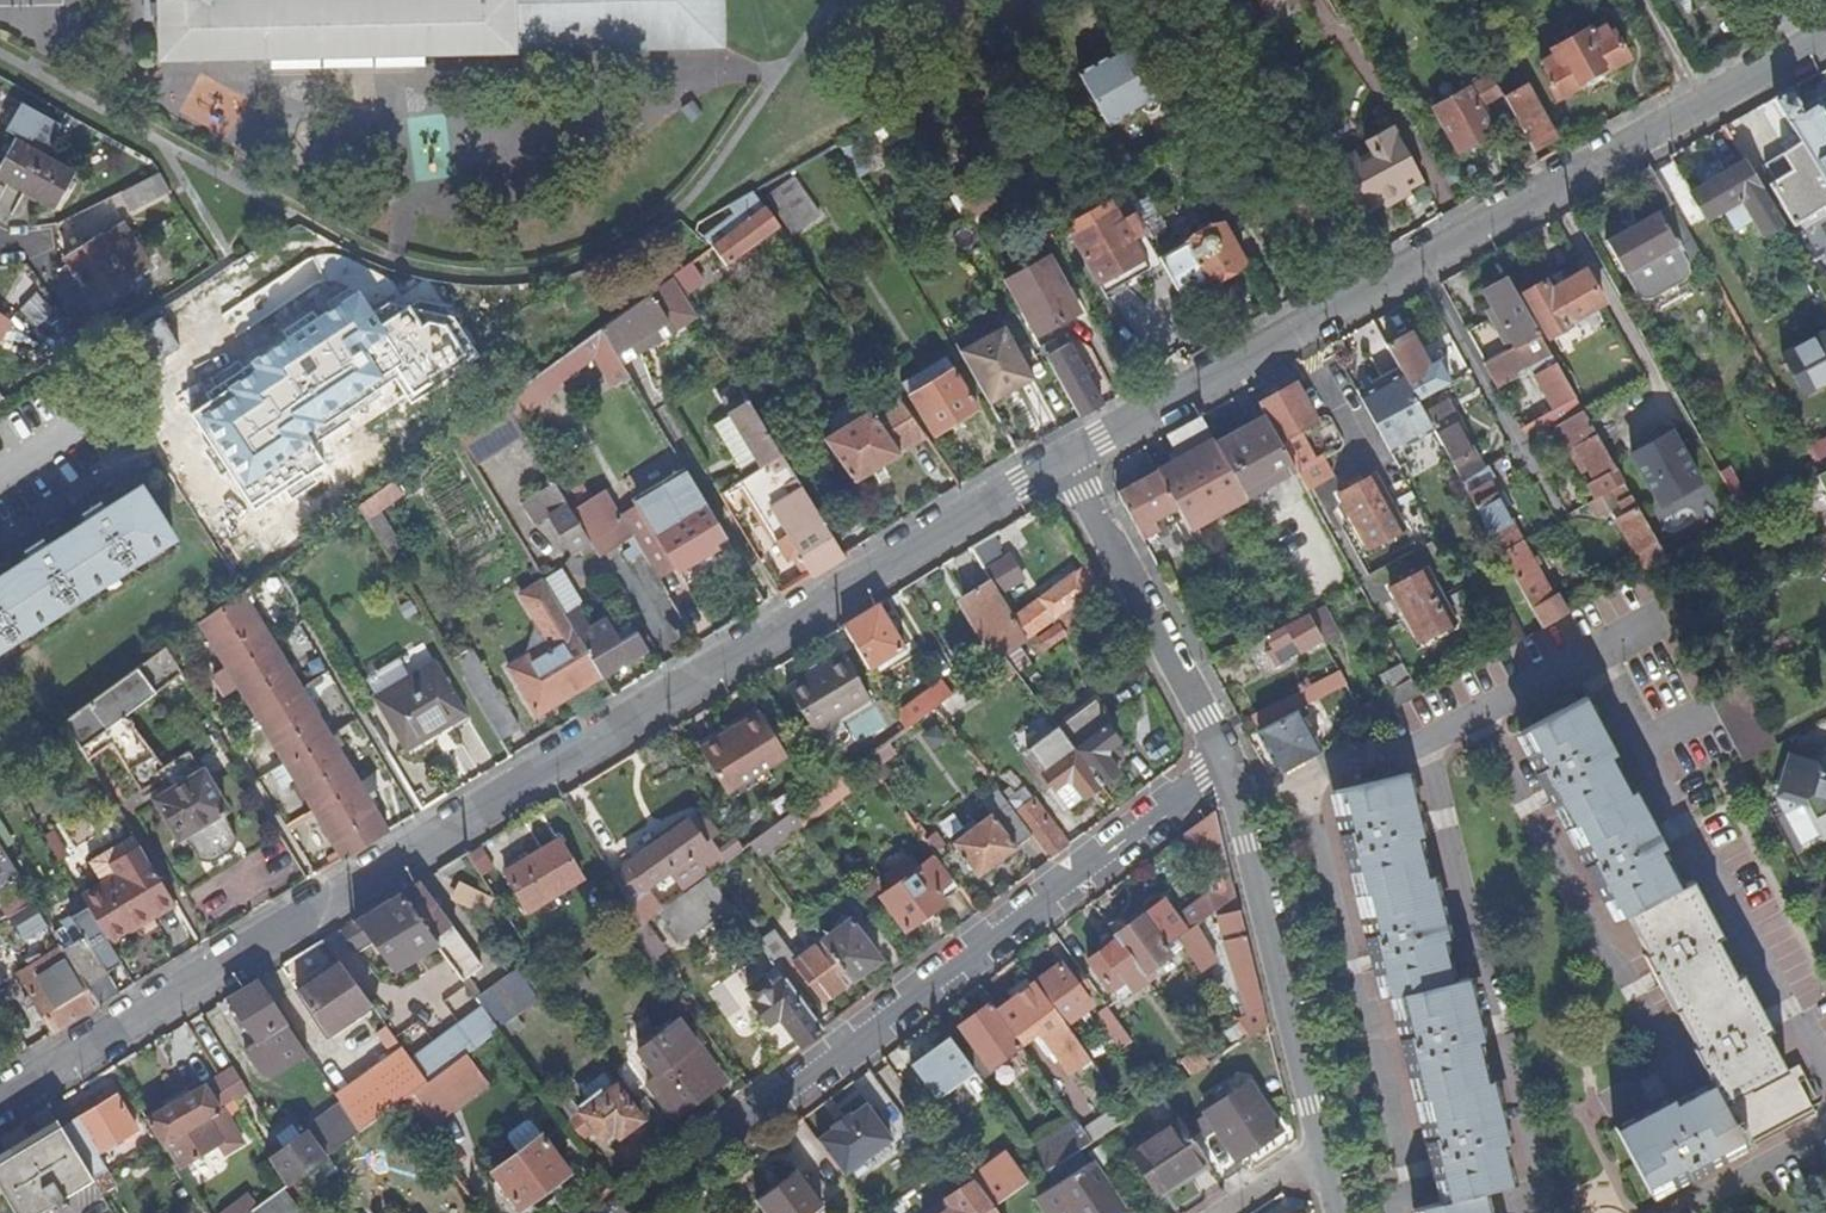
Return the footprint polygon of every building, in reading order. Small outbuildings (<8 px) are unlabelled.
[(721,45),(720,0),(271,0),(248,0),(165,0),(166,57),(224,56),(224,66),(246,66),(246,55),(721,45)] [(1265,11),(1284,0),(1258,0),(1265,11)] [(1607,73),(1630,60),(1616,34),(1613,35),(1609,28),(1595,36),(1592,31),(1557,51),(1559,56),(1545,65),(1549,72),(1546,74),(1561,100),(1585,86),(1587,90),(1609,77),(1607,73)] [(1111,128),(1145,109),(1162,99),(1164,98),(1134,46),(1082,76),(1111,128)] [(1504,97),(1485,63),(1473,69),(1482,85),(1438,110),(1463,154),(1496,136),(1482,109),(1504,97)] [(1507,103),(1527,140),(1536,155),(1560,142),(1531,89),(1507,103)] [(1777,100),(1805,146),(1825,180),(1825,114),(1818,101),(1803,109),(1792,91),(1777,100)] [(1162,99),(1145,109),(1148,112),(1150,114),(1154,115),(1157,114),(1161,113),(1163,109),(1164,106),(1164,102),(1162,99)] [(878,126),(842,147),(847,154),(883,134),(878,126)] [(1359,155),(1336,167),(1364,217),(1385,205),(1388,209),(1406,199),(1401,191),(1408,187),(1410,191),(1425,183),(1395,128),(1372,141),(1378,152),(1373,155),(1363,160),(1359,155)] [(883,134),(847,154),(861,179),(873,172),(864,156),(882,146),(878,138),(883,135),(883,134)] [(1367,144),(1373,155),(1378,152),(1372,141),(1367,144)] [(0,176),(0,180),(25,194),(47,157),(19,142),(0,176)] [(1805,146),(1787,156),(1796,170),(1771,186),(1796,225),(1825,207),(1825,208),(1825,180),(1805,146)] [(47,157),(25,194),(59,213),(80,176),(47,157)] [(1785,223),(1749,164),(1694,195),(1709,221),(1726,212),(1736,229),(1753,219),(1763,235),(1785,223)] [(1324,177),(1318,165),(1303,173),(1310,184),(1324,177)] [(1692,240),(1652,170),(1637,179),(1658,216),(1610,244),(1640,296),(1647,302),(1658,301),(1690,282),(1693,276),(1693,270),(1691,265),(1688,260),(1692,258),(1687,250),(1684,252),(1681,247),(1692,240)] [(172,191),(161,172),(122,192),(132,211),(172,191)] [(970,177),(953,186),(968,214),(985,204),(970,177)] [(796,184),(767,201),(791,239),(819,221),(796,184)] [(1401,191),(1406,199),(1412,196),(1410,191),(1408,187),(1401,191)] [(781,230),(768,212),(714,249),(727,267),(781,230)] [(1102,286),(1147,261),(1119,213),(1075,239),(1102,286)] [(1226,226),(1164,261),(1186,301),(1247,265),(1226,226)] [(68,265),(87,289),(142,254),(126,229),(68,265)] [(100,307),(154,273),(142,254),(87,289),(100,307)] [(1041,339),(1083,317),(1052,260),(1011,283),(1041,339)] [(1527,296),(1528,297),(1553,340),(1573,328),(1571,326),(1578,322),(1582,328),(1602,316),(1599,310),(1607,305),(1589,273),(1554,295),(1548,284),(1527,296)] [(683,294),(673,278),(652,294),(662,309),(683,294)] [(1521,301),(1509,280),(1486,294),(1518,350),(1542,337),(1522,301),(1521,301)] [(604,312),(609,319),(624,308),(613,293),(598,304),(604,312)] [(662,309),(652,294),(601,332),(618,359),(672,326),(662,309)] [(1528,297),(1521,301),(1522,301),(1542,337),(1546,344),(1553,340),(1528,297)] [(91,333),(75,309),(61,318),(77,342),(91,333)] [(1376,324),(1404,376),(1420,406),(1425,402),(1444,392),(1436,379),(1427,384),(1424,380),(1435,374),(1400,310),(1376,324)] [(594,330),(609,319),(604,312),(589,323),(594,330)] [(992,407),(1036,382),(1006,331),(962,356),(992,407)] [(618,359),(601,332),(505,403),(518,424),(563,390),(561,387),(596,362),(613,389),(631,378),(618,359)] [(1781,353),(1805,399),(1825,388),(1825,355),(1815,335),(1781,353)] [(1488,336),(1474,344),(1487,368),(1502,360),(1488,336)] [(1557,430),(1586,413),(1578,400),(1561,370),(1546,344),(1542,337),(1518,350),(1502,360),(1487,368),(1498,387),(1539,362),(1546,374),(1538,379),(1557,413),(1523,432),(1538,440),(1557,430)] [(1075,406),(1082,418),(1103,405),(1069,344),(1047,356),(1075,406)] [(904,388),(912,400),(957,373),(950,361),(904,388)] [(1561,370),(1578,400),(1596,390),(1578,361),(1561,370)] [(1539,362),(1498,387),(1504,398),(1538,379),(1546,374),(1539,362)] [(936,438),(981,411),(957,373),(912,400),(936,438)] [(1362,400),(1393,456),(1435,432),(1427,417),(1420,406),(1404,376),(1362,400)] [(1299,473),(1302,477),(1326,464),(1321,455),(1315,458),(1302,434),(1320,424),(1300,387),(1263,407),(1272,423),(1299,473)] [(929,441),(899,398),(827,443),(857,486),(904,458),(903,457),(929,441)] [(1420,406),(1427,417),(1432,414),(1425,402),(1420,406)] [(783,458),(750,403),(717,424),(736,456),(750,447),(761,464),(746,474),(744,476),(748,482),(783,458)] [(1062,413),(1069,425),(1082,418),(1075,406),(1062,413)] [(1427,417),(1435,432),(1463,484),(1487,470),(1481,457),(1477,459),(1466,440),(1471,436),(1460,416),(1454,419),(1447,406),(1432,414),(1427,417)] [(1614,493),(1626,485),(1586,413),(1557,430),(1572,456),(1579,451),(1597,484),(1591,488),(1599,502),(1614,493)] [(1259,523),(1247,501),(1220,452),(1203,420),(1169,438),(1181,461),(1160,473),(1181,512),(1186,521),(1191,530),(1223,512),(1233,529),(1240,526),(1244,532),(1259,523)] [(1247,501),(1299,473),(1272,423),(1220,452),(1247,501)] [(1663,507),(1703,485),(1674,435),(1634,457),(1663,507)] [(1812,451),(1825,474),(1825,443),(1812,451)] [(750,447),(736,456),(746,474),(761,464),(750,447)] [(846,559),(783,458),(748,482),(743,486),(791,562),(800,557),(814,579),(846,559)] [(1471,497),(1492,485),(1496,483),(1488,469),(1487,470),(1463,484),(1471,497)] [(1165,533),(1186,521),(1181,512),(1160,473),(1120,495),(1152,552),(1170,542),(1165,533)] [(678,569),(682,574),(718,552),(716,547),(729,539),(689,474),(639,505),(641,509),(678,569)] [(1370,551),(1406,530),(1378,478),(1341,498),(1370,551)] [(361,510),(382,544),(393,536),(380,515),(403,499),(394,485),(361,510)] [(601,558),(635,539),(624,521),(608,495),(575,516),(556,485),(522,506),(536,527),(550,518),(574,557),(582,552),(585,558),(597,551),(601,558)] [(1503,556),(1524,544),(1492,485),(1471,497),(1503,556)] [(1664,564),(1670,561),(1626,485),(1614,493),(1621,506),(1625,513),(1617,518),(1646,574),(1664,564)] [(175,541),(143,492),(109,514),(103,505),(85,516),(91,525),(51,551),(45,542),(28,554),(34,562),(0,584),(0,654),(175,541)] [(1600,517),(1621,506),(1614,493),(1599,502),(1593,505),(1600,517)] [(635,539),(660,581),(678,569),(641,509),(624,521),(635,539)] [(1544,632),(1566,619),(1524,544),(1503,556),(1544,632)] [(1007,593),(1029,580),(1015,555),(992,568),(1007,593)] [(743,577),(749,573),(742,561),(736,565),(743,577)] [(1646,574),(1658,601),(1661,607),(1682,596),(1664,564),(1646,574)] [(1032,642),(1104,589),(1090,568),(1019,620),(1032,642)] [(1421,645),(1458,625),(1429,573),(1393,593),(1421,645)] [(562,577),(546,586),(568,621),(579,615),(584,612),(562,577)] [(1004,663),(1032,642),(1019,620),(1001,590),(997,583),(966,602),(1004,663)] [(222,611),(252,660),(275,646),(250,606),(265,595),(259,585),(222,611)] [(557,709),(604,680),(568,621),(546,586),(523,600),(541,628),(548,624),(565,650),(534,669),(529,660),(509,672),(535,715),(553,704),(557,709)] [(1600,601),(1605,598),(1601,591),(1596,594),(1600,601)] [(1323,640),(1328,649),(1345,639),(1327,606),(1309,615),(1323,640)] [(909,651),(882,607),(849,627),(875,671),(909,651)] [(200,627),(229,674),(252,660),(222,611),(200,627)] [(1683,613),(1669,621),(1675,634),(1678,638),(1692,630),(1683,613)] [(568,621),(604,680),(649,653),(639,635),(623,645),(609,623),(591,635),(579,615),(568,621)] [(1323,640),(1309,615),(1268,637),(1281,662),(1323,640)] [(1050,652),(1071,637),(1063,625),(1042,641),(1050,652)] [(185,652),(180,643),(168,652),(173,661),(185,652)] [(1030,669),(1047,657),(1037,643),(1019,656),(1030,669)] [(252,660),(281,707),(304,693),(275,646),(252,660)] [(64,728),(88,766),(113,750),(143,797),(162,785),(170,798),(158,806),(181,842),(183,841),(192,851),(201,864),(204,867),(211,868),(217,866),(235,855),(238,851),(239,844),(230,831),(225,814),(227,813),(190,755),(165,771),(137,726),(138,725),(132,716),(186,680),(173,661),(168,652),(64,728)] [(455,663),(503,742),(521,731),(473,652),(455,663)] [(819,733),(874,700),(848,656),(792,689),(819,733)] [(229,674),(259,721),(281,707),(252,660),(229,674)] [(1407,664),(1378,672),(1386,706),(1416,699),(1407,664)] [(409,754),(468,718),(437,667),(378,703),(409,754)] [(1255,719),(1262,732),(1305,710),(1348,687),(1341,674),(1255,719)] [(999,690),(988,675),(970,688),(956,699),(937,712),(949,727),(999,690)] [(1745,683),(1711,702),(1718,717),(1733,745),(1744,766),(1779,747),(1745,683)] [(910,732),(937,712),(956,699),(945,684),(901,716),(910,732)] [(281,707),(310,754),(333,739),(304,693),(281,707)] [(1587,699),(1573,706),(1521,735),(1541,773),(1538,775),(1548,793),(1567,830),(1570,828),(1590,866),(1587,867),(1617,924),(1626,919),(1681,889),(1661,852),(1666,849),(1659,837),(1636,793),(1631,796),(1611,759),(1617,756),(1587,699)] [(1061,730),(1104,788),(1122,775),(1117,768),(1110,759),(1111,752),(1119,746),(1122,743),(1111,729),(1116,725),(1099,703),(1061,730)] [(268,736),(287,768),(310,754),(281,707),(259,721),(247,729),(256,744),(268,736)] [(699,746),(702,751),(763,714),(759,708),(699,746)] [(1086,801),(1104,788),(1061,730),(1045,709),(1036,716),(1055,742),(1032,760),(1056,793),(1068,785),(1076,786),(1086,801)] [(1262,732),(1286,774),(1322,754),(1302,720),(1309,716),(1305,710),(1262,732)] [(763,714),(702,751),(729,796),(790,758),(763,714)] [(310,754),(338,800),(361,785),(333,739),(310,754)] [(1110,759),(1117,768),(1124,763),(1124,754),(1119,746),(1111,752),(1110,759)] [(287,768),(316,814),(338,800),(310,754),(287,768)] [(1796,757),(1785,794),(1806,800),(1814,797),(1821,810),(1825,807),(1825,759),(1817,762),(1796,757)] [(275,799),(295,783),(279,764),(259,780),(275,799)] [(338,800),(368,849),(392,835),(369,798),(381,791),(373,778),(361,785),(338,800)] [(1372,961),(1382,1004),(1395,1001),(1453,987),(1442,945),(1449,943),(1433,881),(1428,883),(1417,841),(1423,839),(1419,822),(1407,778),(1337,795),(1346,837),(1343,838),(1357,899),(1362,899),(1372,941),(1368,942),(1372,961)] [(802,830),(803,831),(852,795),(843,782),(792,818),(802,830)] [(1071,812),(1086,801),(1076,786),(1068,785),(1056,793),(1071,812)] [(1051,860),(1068,848),(1031,799),(1029,801),(1022,791),(1006,802),(1007,803),(1031,835),(1051,860)] [(316,814),(346,862),(368,849),(338,800),(316,814)] [(1015,847),(1031,835),(1007,803),(952,845),(978,877),(1016,848),(1015,847)] [(1164,906),(1118,940),(1119,944),(1141,973),(1150,986),(1157,980),(1152,972),(1186,949),(1181,942),(1193,933),(1237,900),(1217,815),(1184,840),(1206,878),(1210,898),(1176,923),(1164,906)] [(774,851),(802,830),(792,818),(765,838),(774,851)] [(613,880),(633,917),(652,902),(646,894),(707,849),(705,846),(710,842),(699,826),(692,831),(688,825),(613,880)] [(775,852),(774,851),(765,838),(749,850),(760,864),(775,852)] [(927,845),(936,857),(945,851),(936,838),(927,845)] [(529,912),(583,880),(559,842),(506,875),(529,912)] [(641,931),(657,919),(707,881),(743,855),(736,842),(700,868),(699,867),(652,902),(633,917),(640,930),(641,931)] [(23,882),(0,846),(0,896),(23,882)] [(90,910),(112,947),(142,929),(138,921),(172,901),(141,851),(110,869),(118,881),(84,901),(90,910)] [(946,903),(962,891),(938,860),(885,900),(910,933),(947,905),(946,903)] [(479,867),(484,877),(496,870),(490,861),(479,867)] [(481,913),(490,896),(459,881),(450,898),(481,913)] [(657,919),(678,948),(730,910),(707,881),(657,919)] [(1694,882),(1681,889),(1626,919),(1647,958),(1645,959),(1655,978),(1674,1014),(1676,1013),(1696,1051),(1694,1051),(1712,1086),(1724,1107),(1787,1074),(1766,1038),(1773,1034),(1766,1020),(1743,978),(1737,981),(1718,943),(1724,939),(1694,882)] [(405,896),(441,949),(459,975),(468,969),(472,966),(450,933),(453,931),(422,886),(405,896)] [(405,896),(343,934),(356,951),(371,940),(397,977),(441,949),(405,896)] [(142,929),(177,908),(172,901),(138,921),(142,929)] [(12,922),(26,944),(51,928),(38,906),(12,922)] [(85,939),(66,951),(102,1009),(122,997),(110,977),(125,968),(112,947),(90,910),(73,919),(85,939)] [(1246,932),(1241,913),(1219,918),(1224,938),(1246,932)] [(630,937),(652,966),(678,948),(657,919),(641,931),(640,930),(630,937)] [(810,929),(854,985),(881,963),(850,923),(828,940),(816,924),(810,929)] [(825,1007),(854,985),(810,929),(804,933),(816,949),(794,966),(825,1007)] [(1212,958),(1193,933),(1181,942),(1186,949),(1199,967),(1212,958)] [(1249,1017),(1240,1024),(1252,1041),(1270,1030),(1248,940),(1225,945),(1249,1017)] [(761,950),(773,964),(784,955),(772,941),(761,950)] [(1141,973),(1119,944),(1091,963),(1111,992),(1141,973)] [(45,1018),(57,1037),(102,1009),(66,951),(21,978),(35,1001),(30,1004),(29,1006),(29,1008),(38,1023),(45,1018)] [(349,976),(342,966),(298,996),(329,1040),(373,1010),(362,994),(349,976)] [(1062,967),(1038,986),(1070,1027),(1094,1008),(1084,993),(1089,989),(1080,976),(1074,981),(1062,967)] [(468,969),(459,975),(480,1006),(489,1000),(468,969)] [(486,1015),(499,1033),(538,1005),(519,979),(489,1000),(480,1006),(486,1015)] [(803,1048),(824,1032),(785,983),(772,994),(763,984),(748,996),(756,1006),(754,1008),(771,1029),(782,1021),(803,1048)] [(260,984),(230,1002),(258,1044),(259,1043),(281,1077),(309,1060),(260,984)] [(1512,1190),(1502,1148),(1508,1147),(1493,1086),(1487,1087),(1477,1046),(1483,1045),(1479,1029),(1467,984),(1453,987),(1395,1001),(1405,1043),(1402,1044),(1417,1105),(1420,1104),(1429,1143),(1426,1144),(1431,1165),(1442,1207),(1483,1197),(1512,1190)] [(1037,986),(999,1014),(1025,1049),(1042,1036),(1073,1077),(1094,1062),(1070,1027),(1038,986),(1037,986)] [(999,1014),(994,1007),(968,1025),(981,1044),(975,1048),(993,1072),(1019,1053),(1025,1049),(999,1014)] [(1133,1042),(1109,1009),(1103,1014),(1107,1019),(1103,1021),(1123,1050),(1133,1042)] [(466,1059),(500,1035),(499,1033),(486,1015),(413,1068),(427,1087),(466,1059)] [(720,1075),(681,1024),(641,1054),(670,1093),(669,1094),(685,1115),(714,1094),(707,1084),(720,1075)] [(961,1030),(975,1048),(981,1044),(968,1025),(961,1030)] [(964,1056),(952,1039),(914,1067),(940,1102),(973,1078),(977,1074),(964,1056)] [(246,1052),(268,1085),(281,1077),(259,1043),(258,1044),(246,1052)] [(975,1048),(964,1056),(977,1074),(985,1085),(992,1094),(1004,1087),(993,1072),(975,1048)] [(360,1138),(400,1108),(413,1099),(427,1087),(413,1068),(407,1059),(340,1108),(343,1113),(360,1138)] [(427,1087),(413,1099),(436,1128),(489,1089),(466,1059),(427,1087)] [(1798,1068),(1787,1074),(1724,1107),(1729,1116),(1747,1150),(1753,1147),(1814,1114),(1810,1108),(1821,1102),(1821,1096),(1814,1082),(1808,1085),(1798,1068)] [(977,1074),(973,1078),(980,1088),(985,1085),(977,1074)] [(221,1079),(206,1088),(222,1114),(237,1105),(221,1079)] [(635,1111),(642,1106),(637,1100),(633,1095),(624,1084),(592,1109),(587,1104),(581,1109),(585,1114),(571,1125),(590,1149),(601,1141),(603,1143),(615,1134),(621,1141),(644,1124),(635,1111)] [(985,1085),(980,1088),(978,1090),(987,1103),(994,1097),(992,1094),(985,1085)] [(1252,1085),(1241,1092),(1251,1109),(1263,1102),(1252,1085)] [(1721,1109),(1724,1107),(1712,1086),(1710,1087),(1721,1109)] [(1721,1109),(1710,1087),(1671,1107),(1674,1113),(1668,1116),(1621,1141),(1651,1197),(1688,1177),(1690,1180),(1744,1151),(1721,1109)] [(206,1088),(149,1123),(181,1174),(224,1148),(208,1122),(222,1114),(206,1088)] [(633,1095),(637,1100),(643,1096),(639,1090),(633,1095)] [(1251,1109),(1241,1092),(1207,1115),(1236,1163),(1283,1133),(1263,1102),(1251,1109)] [(1094,1145),(1105,1139),(1129,1122),(1121,1110),(1100,1124),(1081,1098),(1067,1108),(1086,1134),(1094,1145)] [(1125,1108),(1131,1117),(1144,1108),(1138,1098),(1125,1108)] [(119,1101),(66,1133),(96,1183),(110,1174),(101,1157),(139,1134),(119,1101)] [(1729,1116),(1724,1107),(1721,1109),(1744,1151),(1747,1150),(1729,1116)] [(820,1145),(845,1179),(894,1143),(869,1109),(853,1120),(851,1118),(834,1131),(836,1133),(820,1145)] [(327,1162),(360,1138),(343,1113),(307,1139),(309,1143),(305,1146),(288,1158),(275,1167),(289,1191),(298,1183),(327,1162)] [(9,1163),(64,1131),(60,1123),(0,1159),(0,1169),(9,1163)] [(1160,1195),(1209,1163),(1183,1123),(1133,1155),(1160,1195)] [(507,1145),(516,1159),(542,1139),(532,1125),(527,1125),(510,1137),(509,1143),(507,1145)] [(288,1158),(305,1146),(293,1129),(276,1141),(288,1158)] [(39,1212),(50,1212),(55,1210),(57,1212),(74,1212),(68,1202),(97,1184),(96,1183),(66,1133),(64,1131),(9,1163),(39,1212)] [(1042,1162),(1051,1175),(1094,1145),(1086,1134),(1042,1162)] [(516,1159),(494,1175),(522,1212),(571,1178),(542,1139),(516,1159)] [(1009,1158),(974,1181),(976,1183),(996,1210),(1031,1187),(1009,1158)] [(339,1178),(327,1162),(298,1183),(315,1206),(333,1192),(328,1186),(339,1178)] [(15,1212),(39,1212),(9,1163),(0,1169),(0,1188),(15,1212)] [(1046,1212),(1067,1212),(1069,1212),(1122,1212),(1125,1211),(1092,1165),(1038,1203),(1046,1212)] [(800,1174),(759,1204),(767,1212),(819,1212),(826,1208),(818,1197),(828,1189),(819,1177),(808,1185),(800,1174)] [(996,1210),(976,1183),(948,1203),(954,1212),(952,1212),(992,1212),(996,1210)] [(282,1196),(258,1212),(295,1212),(282,1196)] [(1483,1197),(1442,1207),(1415,1212),(1487,1212),(1483,1197)] [(248,1202),(241,1208),(244,1212),(257,1212),(248,1202)]
